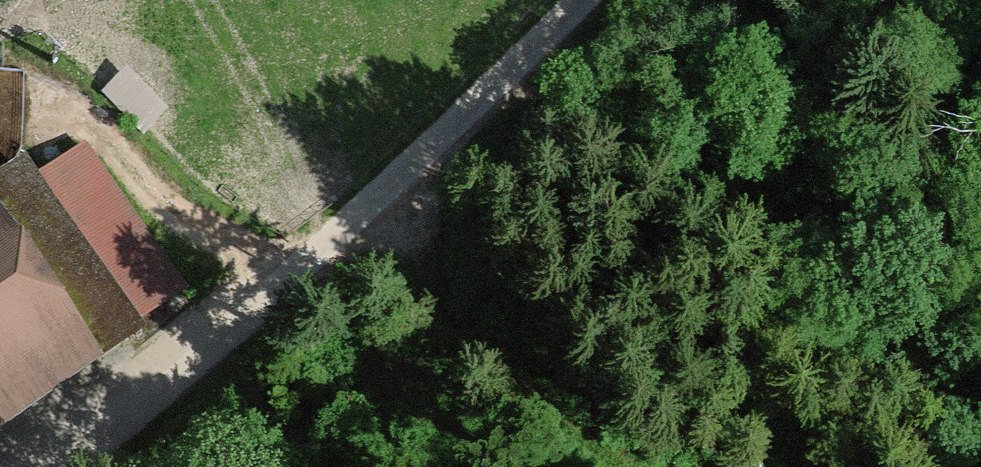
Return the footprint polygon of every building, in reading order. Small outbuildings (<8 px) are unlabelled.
[(89,100),(133,144),(161,115),(118,72),(89,100)] [(29,181),(16,163),(0,174),(0,442),(142,343),(132,328),(176,299),(78,149),(29,181)]
